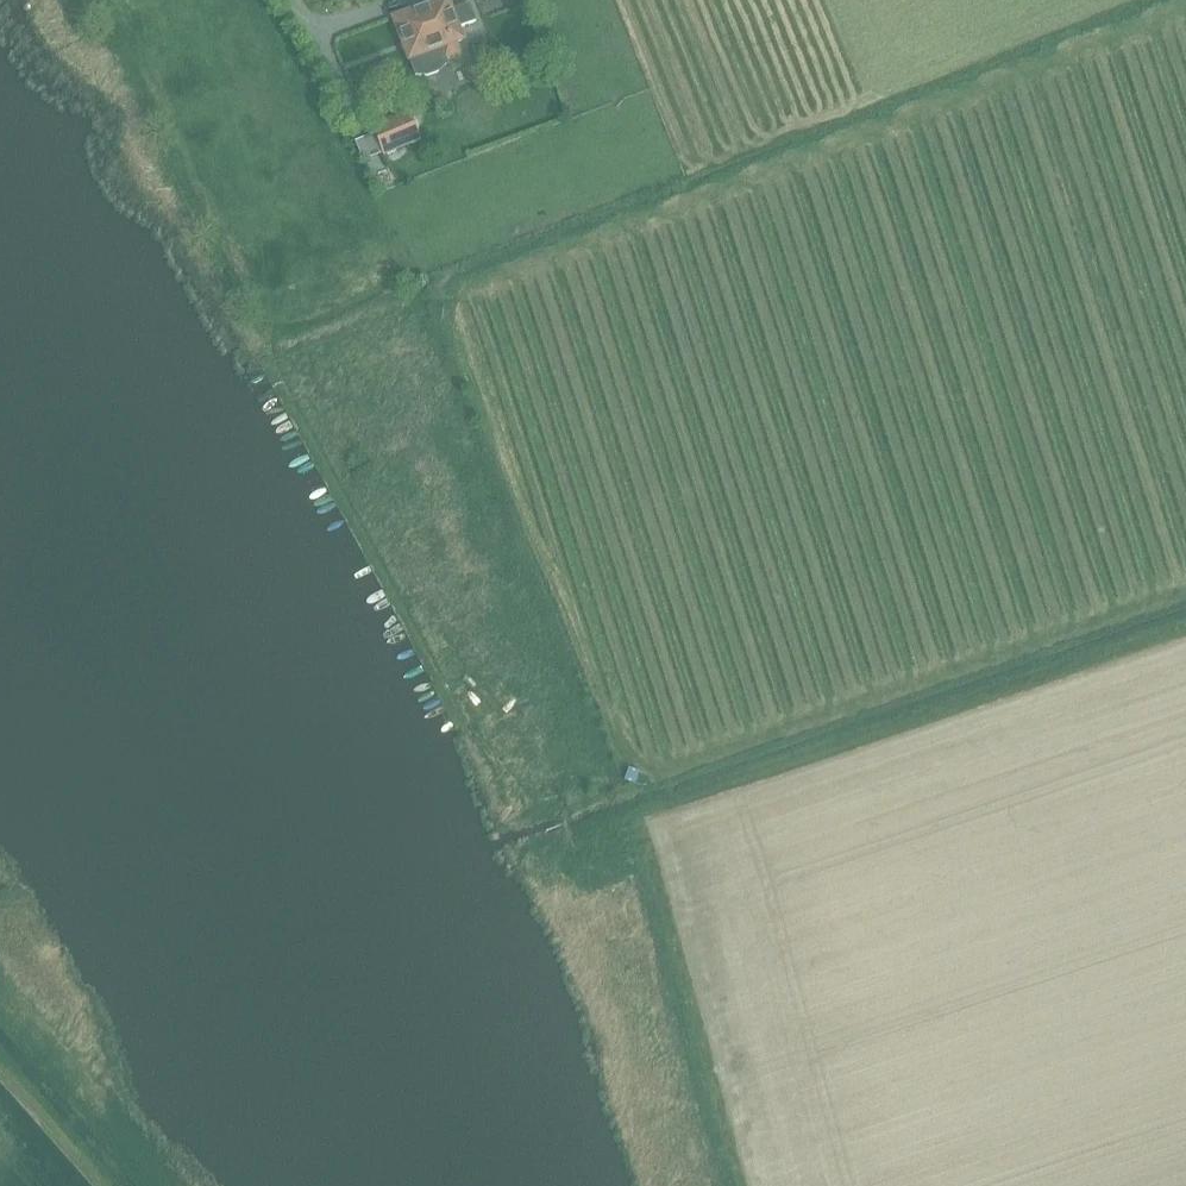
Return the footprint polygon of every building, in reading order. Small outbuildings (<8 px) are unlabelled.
[(402,42),(409,60),(416,77),(428,78),(439,74),(448,65),(446,59),(461,54),(456,43),(462,40),(457,28),(475,22),(469,6),(452,12),(447,0),(446,0),(393,20),(402,42)] [(370,126),(383,156),(419,142),(407,111),(370,126)] [(413,147),(376,162),(381,175),(418,160),(413,147)]
